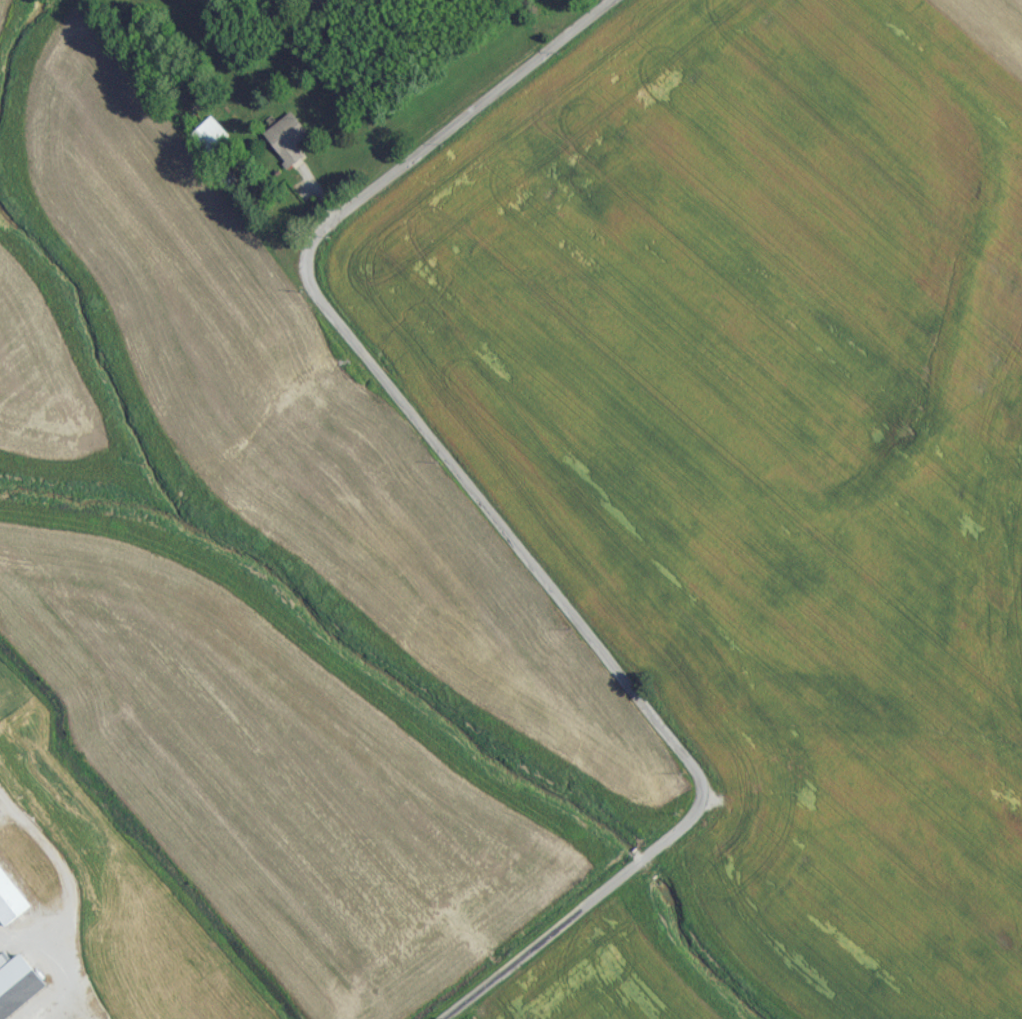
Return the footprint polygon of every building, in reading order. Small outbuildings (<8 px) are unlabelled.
[(190,140),(205,156),(223,140),(209,124),(190,140)] [(298,169),(296,148),(303,148),(301,130),(269,133),(273,172),(298,169)] [(34,915),(0,867),(0,928),(5,935),(34,915)] [(2,1018),(19,1018),(56,992),(30,956),(16,966),(9,956),(0,963),(0,1017),(2,1018)]
